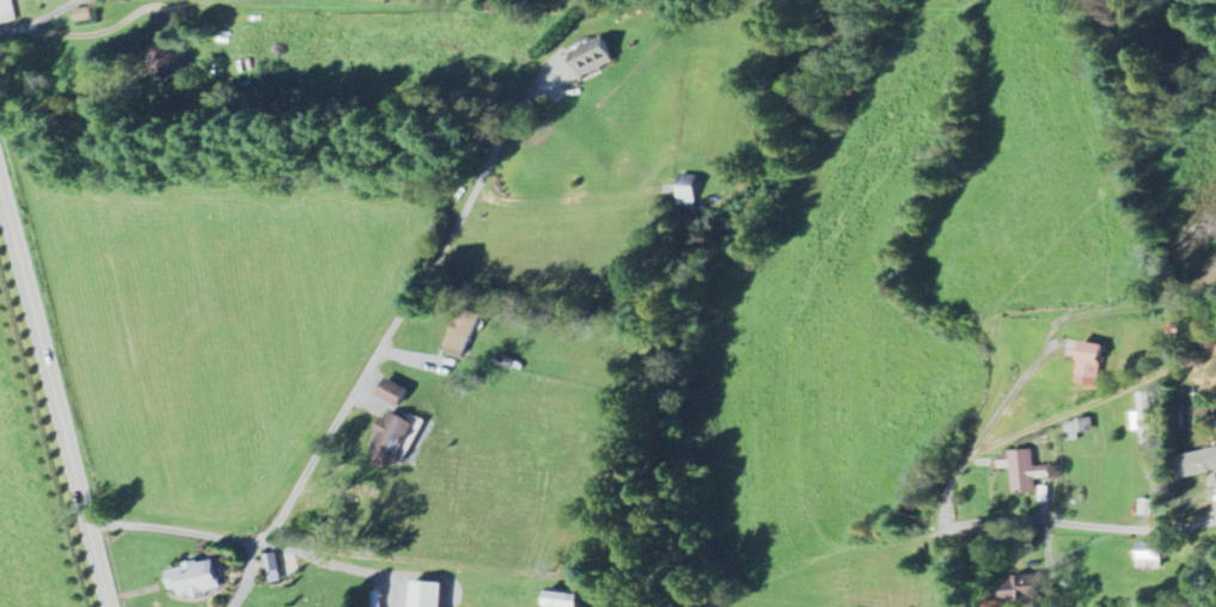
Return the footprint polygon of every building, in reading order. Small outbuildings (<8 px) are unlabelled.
[(17,21),(11,0),(0,0),(0,25),(17,21)] [(94,21),(93,9),(76,11),(77,23),(94,21)] [(582,79),(620,61),(608,35),(570,54),(582,79)] [(705,179),(688,173),(678,203),(695,209),(705,179)] [(481,316),(461,309),(445,351),(466,359),(481,316)] [(1099,346),(1077,342),(1070,383),(1092,387),(1099,346)] [(406,407),(413,389),(389,379),(381,397),(406,407)] [(383,468),(418,463),(410,415),(376,421),(383,468)] [(1172,458),(1177,480),(1215,471),(1215,447),(1172,458)] [(1033,493),(1033,478),(1048,478),(1047,466),(1032,467),(1031,450),(1007,451),(1009,494),(1033,493)] [(1159,569),(1160,544),(1134,544),(1134,569),(1159,569)] [(266,555),(270,583),(283,581),(278,553),(266,555)] [(172,569),(176,590),(185,589),(186,598),(196,596),(196,595),(225,591),(220,561),(172,569)] [(416,582),(415,606),(447,606),(448,583),(416,582)] [(556,590),(553,606),(586,606),(587,595),(556,590)]
